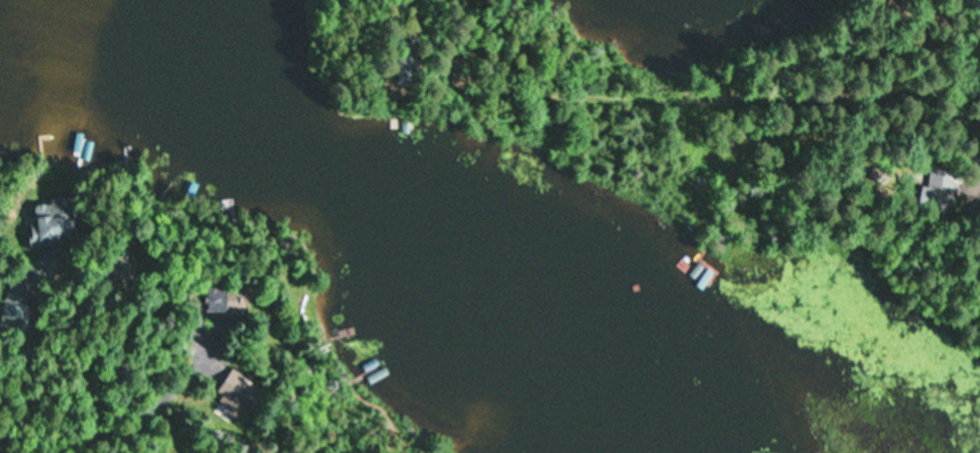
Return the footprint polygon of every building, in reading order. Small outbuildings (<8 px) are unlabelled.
[(955,167),(933,163),(926,199),(948,203),(955,167)] [(35,206),(37,245),(67,244),(64,205),(35,206)] [(245,312),(245,289),(189,289),(189,312),(245,312)] [(218,392),(225,397),(216,412),(238,425),(260,388),(232,370),(218,392)]
